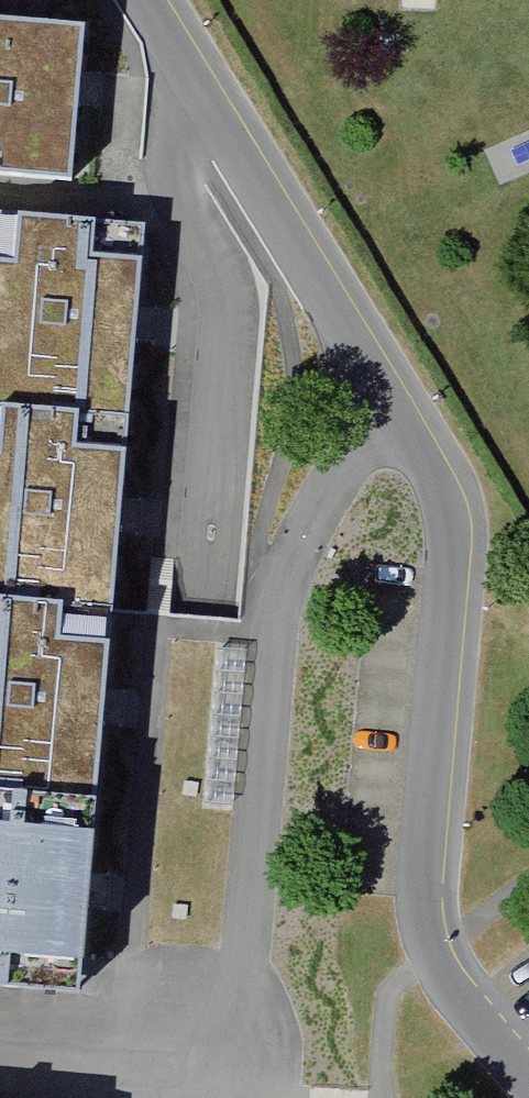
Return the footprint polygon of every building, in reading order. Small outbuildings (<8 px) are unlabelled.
[(72,184),(79,88),(83,31),(0,25),(0,179),(72,184)] [(84,1006),(93,893),(107,710),(123,519),(138,327),(145,236),(0,224),(0,1000),(84,1006)]
